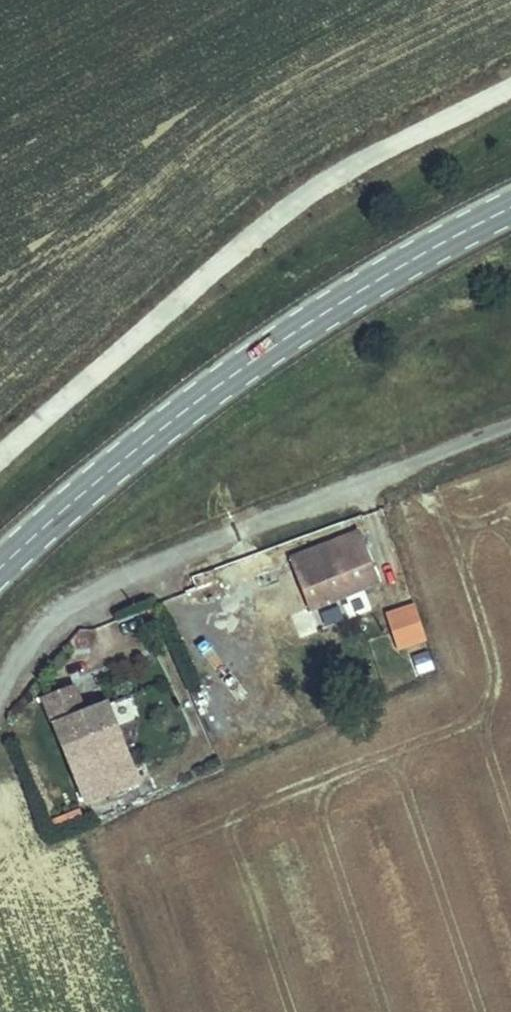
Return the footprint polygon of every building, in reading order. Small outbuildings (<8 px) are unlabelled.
[(356,534),(287,560),(295,581),(282,586),(290,607),(303,602),(306,609),(375,582),(356,534)] [(414,600),(383,609),(395,650),(426,640),(414,600)] [(82,702),(101,698),(98,682),(79,685),(82,702)] [(41,698),(51,721),(78,710),(68,687),(41,698)] [(51,721),(73,776),(125,756),(102,701),(78,710),(51,721)] [(73,776),(85,806),(137,786),(125,756),(73,776)] [(79,807),(53,818),(57,829),(83,819),(79,807)]
